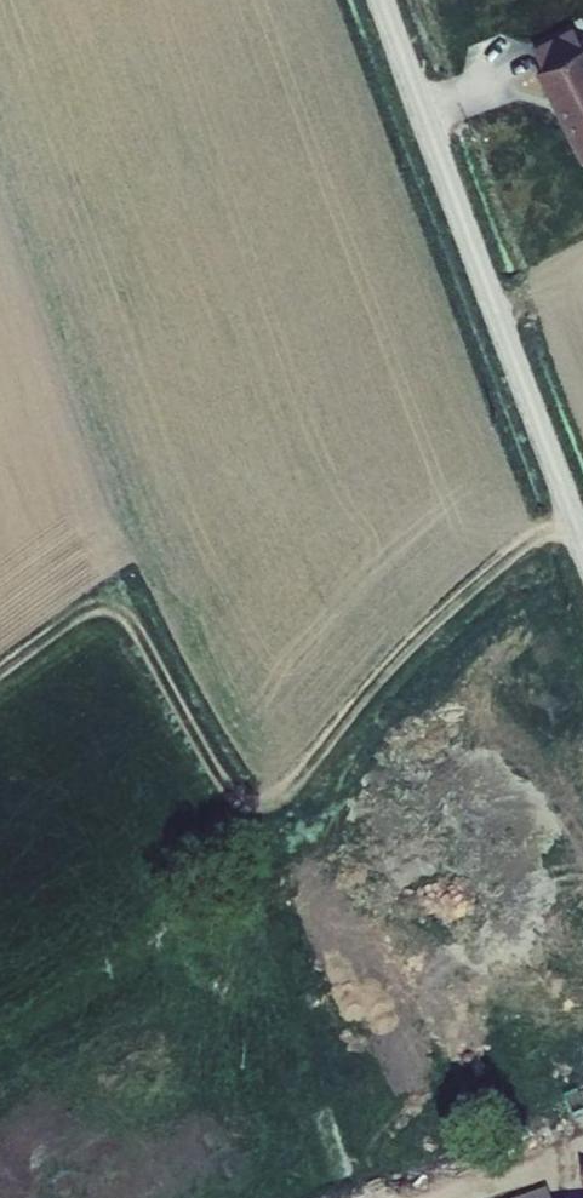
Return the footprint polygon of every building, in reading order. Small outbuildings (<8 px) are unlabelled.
[(582,165),(582,44),(575,27),(535,48),(545,69),(538,73),(582,165)] [(547,1188),(522,1197),(551,1197),(547,1188)]
